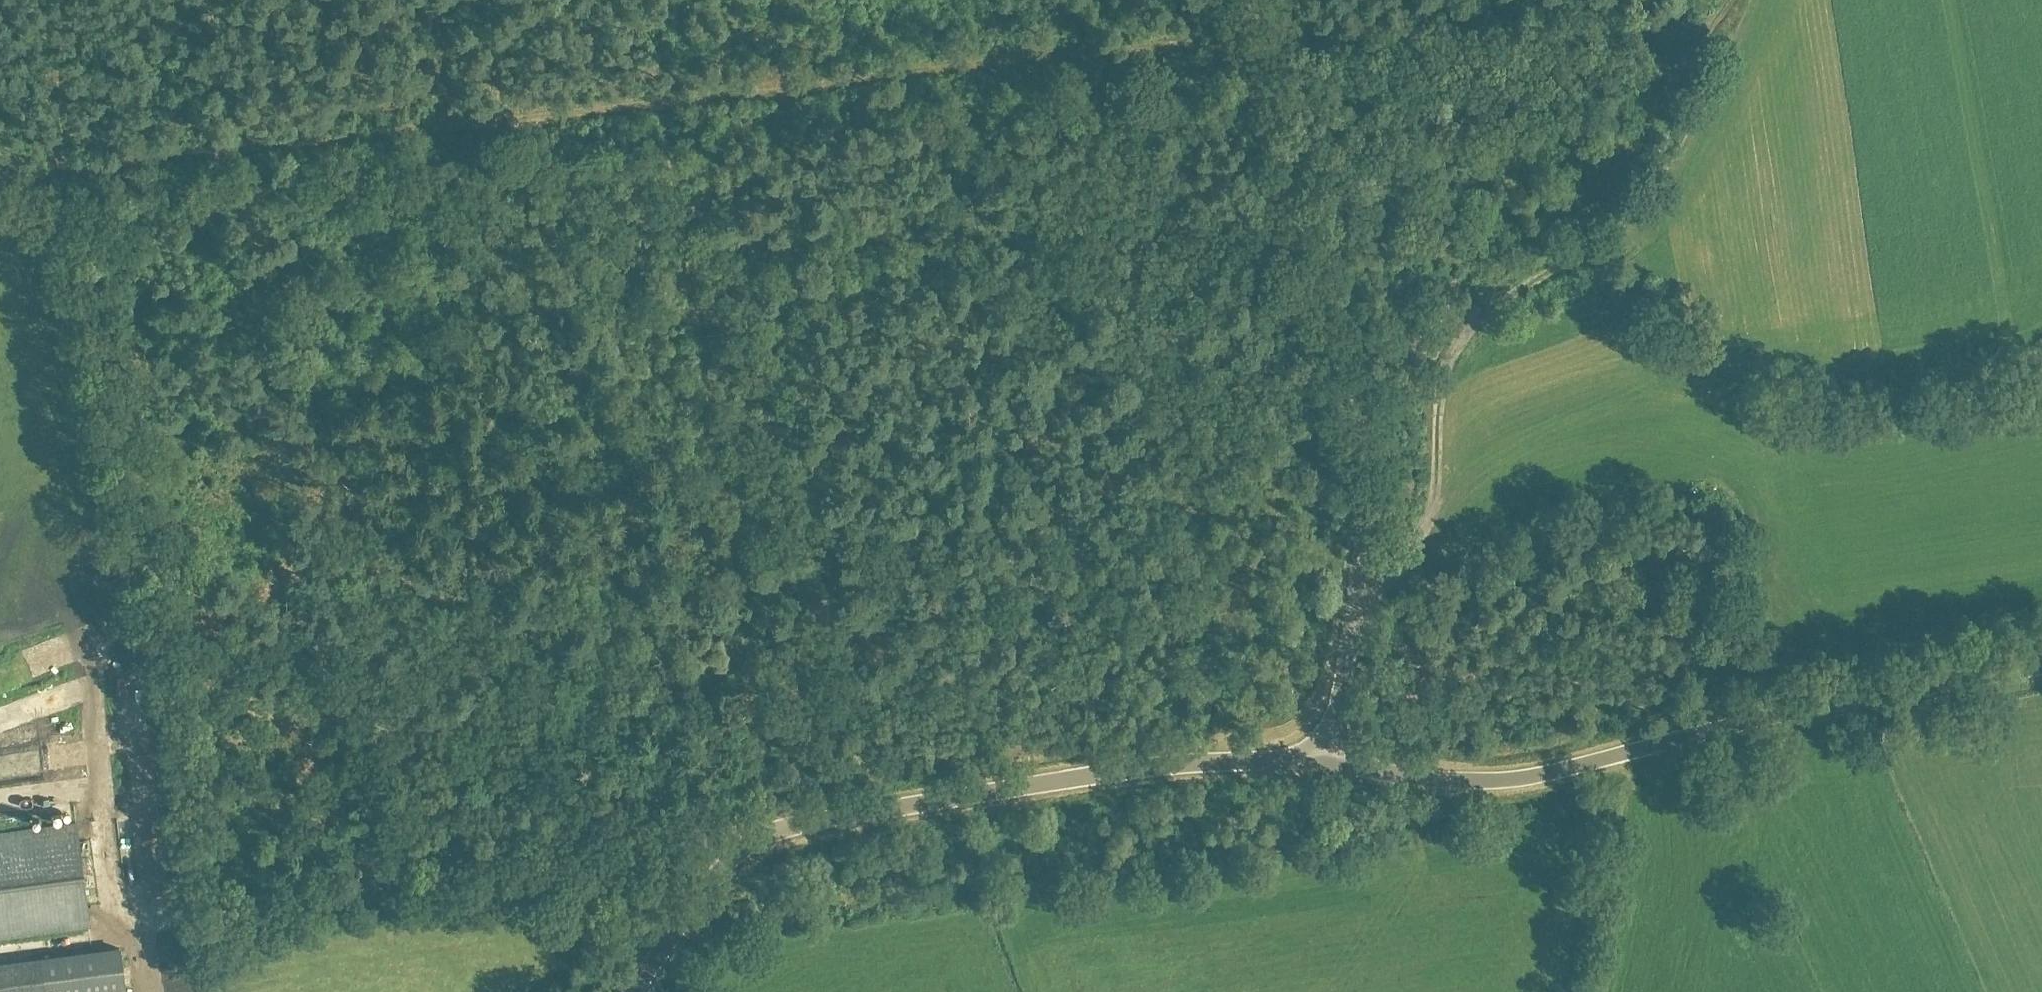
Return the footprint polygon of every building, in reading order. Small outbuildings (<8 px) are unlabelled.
[(131,702),(149,702),(148,672),(129,673),(131,702)] [(19,704),(3,712),(11,730),(27,722),(19,704)] [(27,827),(25,817),(0,822),(0,831),(27,827)] [(0,831),(0,935),(86,924),(73,822),(0,831)] [(38,959),(43,991),(125,991),(119,948),(38,959)]
